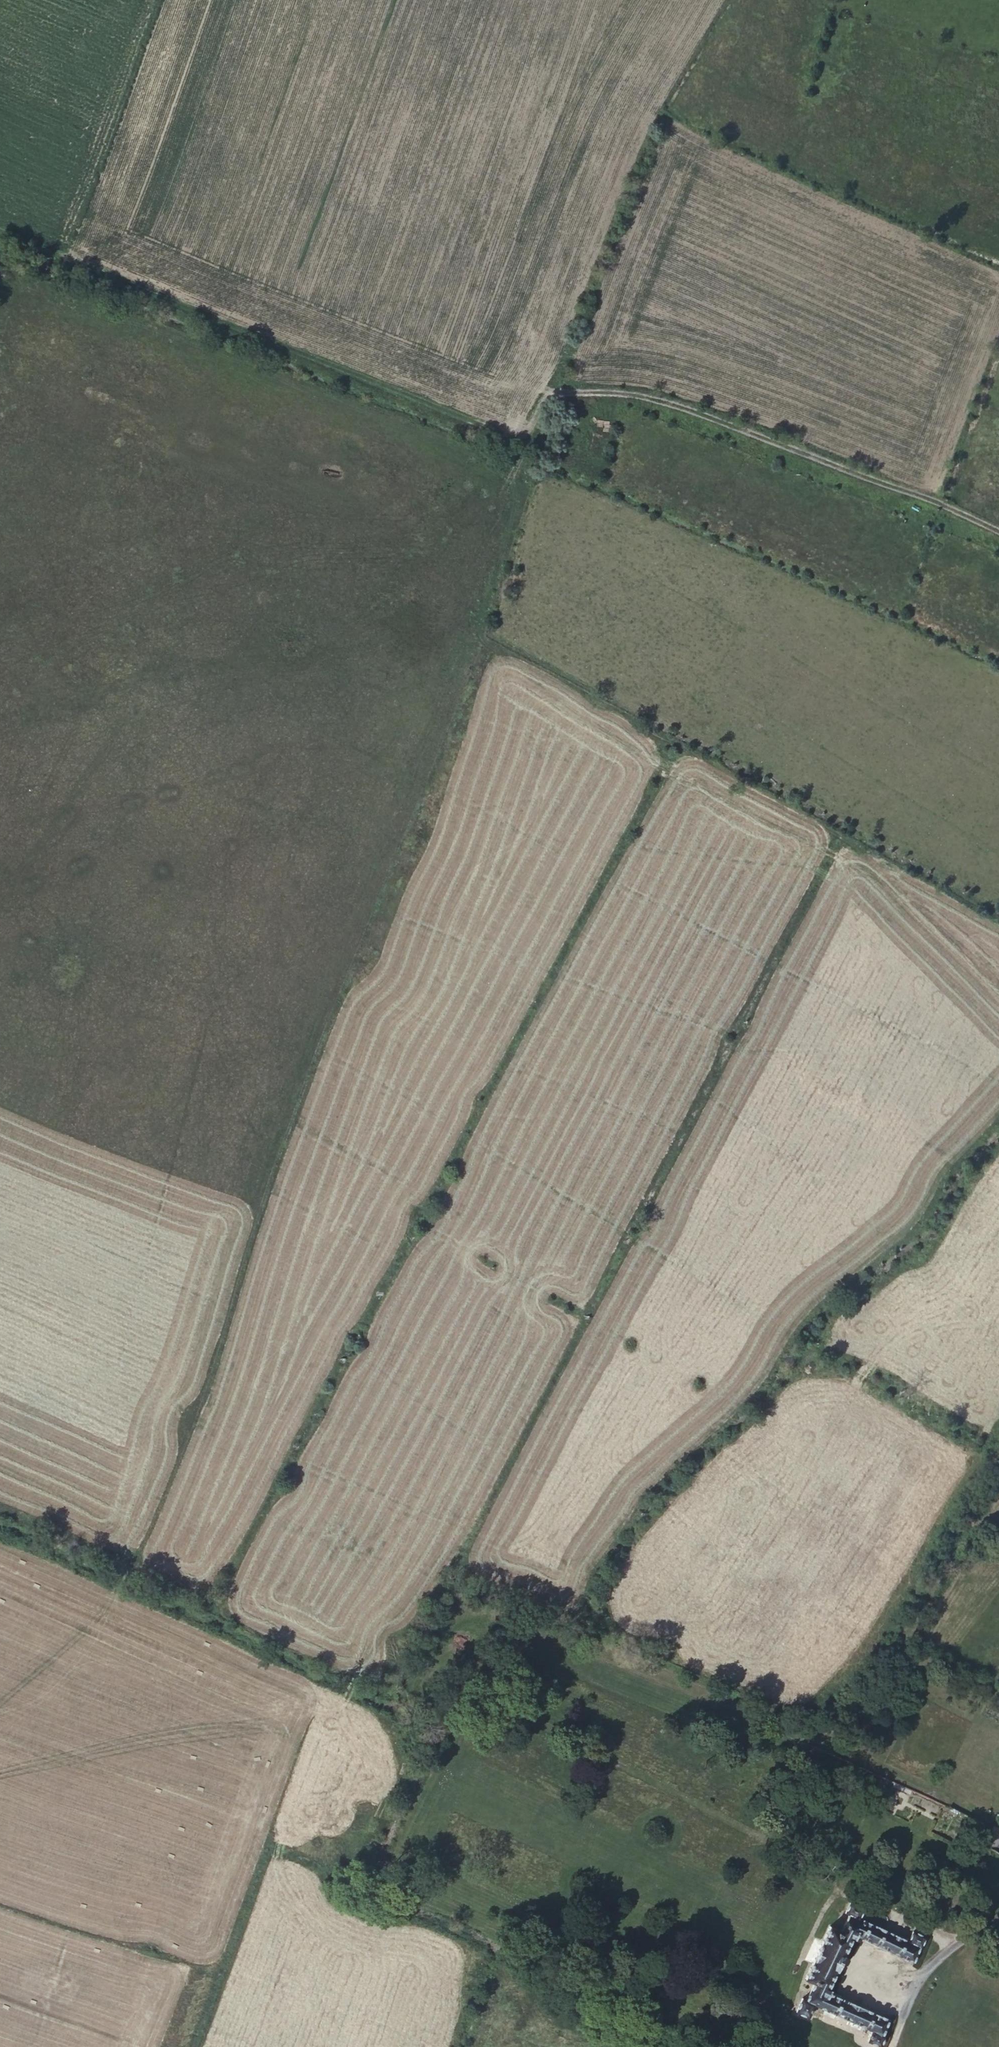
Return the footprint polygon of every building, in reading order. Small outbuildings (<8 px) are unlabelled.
[(995,1822),(983,1846),(992,1850),(998,1835),(998,1824),(995,1822)] [(924,1947),(930,1935),(913,1928),(909,1935),(859,1913),(863,1904),(850,1897),(844,1909),(847,1911),(840,1925),(831,1921),(805,1976),(815,1981),(808,1996),(804,1994),(797,2008),(811,2014),(815,2003),(869,2028),(865,2038),(881,2045),(886,2031),(882,2029),(889,2014),(831,1987),(856,1933),(913,1958),(920,1945),(924,1947)]
